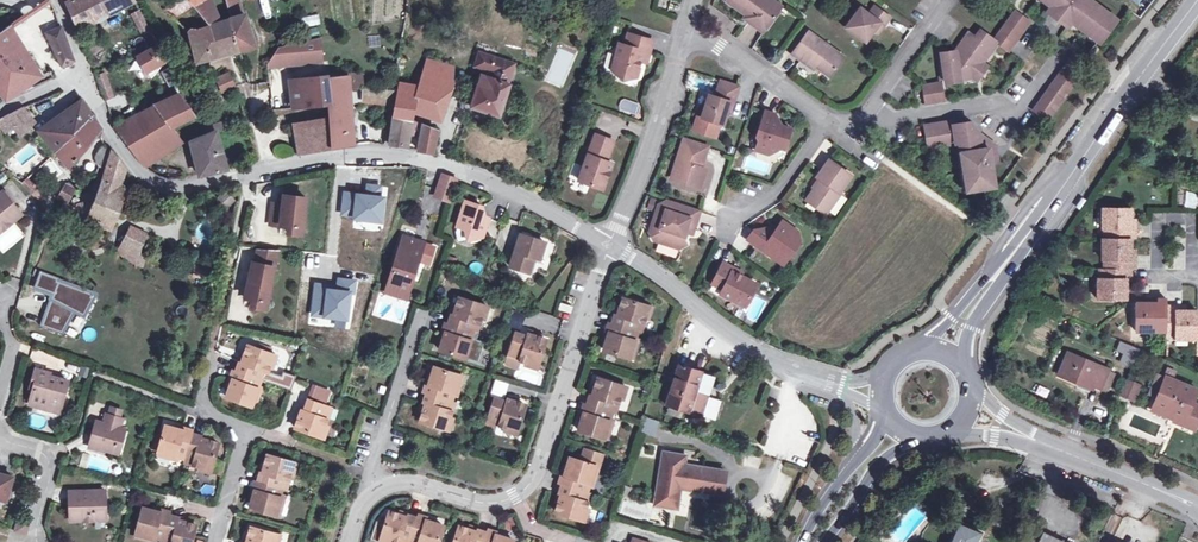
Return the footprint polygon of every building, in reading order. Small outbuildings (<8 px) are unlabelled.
[(35,11),(49,4),(47,0),(30,0),(35,11)] [(65,1),(77,27),(95,18),(94,15),(124,0),(67,0),(65,1)] [(238,50),(229,18),(218,22),(210,0),(189,0),(195,8),(201,12),(209,25),(195,29),(192,28),(189,28),(187,31),(187,33),(188,35),(190,36),(196,61),(238,50)] [(229,18),(244,14),(240,0),(225,0),(229,18)] [(264,14),(271,14),(270,0),(263,0),(264,14)] [(745,14),(750,18),(748,21),(762,31),(780,6),(772,0),(726,0),(745,14)] [(1110,28),(1116,20),(1089,0),(1041,0),(1050,7),(1047,12),(1066,27),(1070,22),(1081,30),(1083,28),(1090,34),(1089,36),(1096,41),(1107,26),(1110,28)] [(879,22),(883,25),(889,17),(873,6),(868,13),(859,7),(845,27),(865,41),(873,30),(879,22)] [(139,9),(130,13),(140,33),(149,28),(139,9)] [(940,53),(945,79),(959,77),(960,79),(971,77),(972,76),(974,73),(979,76),(986,66),(981,63),(996,43),(1008,50),(1029,22),(1014,11),(993,39),(979,30),(974,37),(968,33),(955,51),(940,53)] [(244,14),(229,18),(238,50),(254,45),(250,32),(244,14)] [(317,15),(307,17),(308,25),(319,23),(317,15)] [(548,28),(555,31),(559,21),(552,19),(548,28)] [(877,32),(883,25),(879,22),(873,30),(877,32)] [(9,26),(0,31),(0,91),(6,98),(18,90),(20,93),(32,87),(29,82),(39,75),(10,27),(9,26)] [(72,58),(60,26),(46,32),(62,65),(71,61),(72,59),(72,58)] [(1099,43),(1110,28),(1107,26),(1096,41),(1099,43)] [(791,52),(808,65),(810,62),(815,65),(828,75),(839,59),(833,55),(836,52),(807,31),(791,52)] [(619,44),(612,71),(623,80),(636,77),(642,55),(648,57),(652,41),(628,34),(625,46),(619,44)] [(324,64),(322,37),(273,40),(275,67),(324,64)] [(156,43),(135,55),(145,73),(166,61),(156,43)] [(426,57),(422,73),(452,81),(454,65),(426,57)] [(1046,119),(1085,66),(1072,57),(1032,109),(1046,119)] [(509,84),(507,83),(514,64),(496,58),(491,73),(486,72),(485,76),(481,74),(471,105),(499,114),(509,84)] [(286,70),(267,71),(268,82),(287,80),(286,70)] [(103,73),(95,75),(101,91),(109,89),(103,73)] [(220,89),(233,84),(229,74),(228,73),(225,73),(214,78),(220,89)] [(422,73),(419,83),(448,90),(452,81),(422,73)] [(330,104),(330,123),(331,147),(353,144),(349,88),(348,74),(330,75),(330,104)] [(292,108),(330,104),(330,75),(288,79),(289,79),(292,108)] [(724,124),(729,109),(731,101),(736,102),(741,87),(722,81),(717,96),(711,95),(707,107),(705,115),(704,118),(724,124)] [(925,103),(943,101),(940,82),(922,85),(925,103)] [(394,103),(392,116),(410,120),(412,110),(440,119),(450,91),(448,90),(419,83),(418,87),(400,83),(394,103)] [(112,125),(125,143),(134,156),(140,163),(179,137),(170,124),(194,114),(184,99),(193,95),(190,88),(184,90),(153,103),(112,125)] [(109,89),(101,91),(103,98),(111,95),(109,89)] [(635,115),(639,103),(621,97),(617,109),(635,115)] [(38,131),(56,152),(91,117),(82,105),(60,120),(49,129),(45,124),(38,131)] [(4,115),(18,137),(34,122),(22,107),(4,115)] [(777,123),(778,120),(774,113),(764,110),(756,136),(758,141),(755,150),(768,154),(781,147),(784,148),(791,128),(777,123)] [(408,132),(410,120),(392,116),(388,144),(406,147),(408,132)] [(99,128),(91,117),(56,152),(68,167),(100,130),(99,128)] [(410,120),(408,132),(420,135),(422,124),(410,120)] [(211,122),(212,124),(216,131),(222,129),(220,121),(211,122)] [(924,125),(927,143),(937,141),(938,145),(961,142),(962,151),(961,152),(967,190),(993,186),(989,163),(996,161),(993,145),(981,136),(978,136),(977,130),(975,129),(971,129),(970,122),(952,125),(951,121),(924,125)] [(297,154),(331,147),(330,123),(294,129),(297,154)] [(227,169),(216,131),(212,124),(202,129),(205,136),(191,142),(205,174),(227,169)] [(417,149),(432,153),(436,130),(422,124),(420,135),(417,149)] [(578,180),(602,189),(611,163),(602,160),(604,157),(606,158),(612,141),(594,135),(578,180)] [(706,170),(701,168),(707,146),(683,139),(670,178),(700,188),(706,170)] [(100,183),(93,202),(110,207),(118,186),(124,169),(124,168),(111,151),(110,152),(100,147),(88,162),(89,163),(107,167),(102,181),(100,183)] [(816,176),(820,179),(806,199),(824,213),(839,193),(837,192),(851,175),(829,158),(816,176)] [(154,174),(161,177),(162,172),(164,166),(156,164),(154,174)] [(170,174),(162,172),(161,177),(173,179),(185,178),(182,170),(171,168),(170,174)] [(435,196),(448,200),(454,181),(455,178),(441,174),(435,196)] [(31,194),(36,189),(26,178),(21,183),(31,194)] [(64,183),(57,197),(65,202),(70,194),(73,188),(64,183)] [(365,194),(343,191),(339,221),(385,224),(387,196),(382,195),(382,186),(366,183),(365,194)] [(0,194),(0,232),(22,213),(4,191),(0,194)] [(282,205),(272,203),(269,223),(287,226),(301,228),(305,198),(283,195),(282,205)] [(484,237),(490,218),(487,217),(483,207),(465,201),(458,224),(466,227),(468,240),(484,237)] [(685,232),(692,234),(699,212),(666,201),(664,207),(658,205),(650,233),(653,239),(679,248),(685,245),(682,238),(685,232)] [(115,209),(110,207),(93,202),(88,219),(109,227),(115,209)] [(85,216),(65,204),(63,203),(57,216),(57,218),(58,221),(64,224),(64,225),(77,232),(85,216)] [(1134,239),(1134,230),(1129,230),(1129,218),(1130,209),(1103,209),(1103,230),(1107,230),(1107,239),(1129,239),(1134,239)] [(782,254),(787,258),(799,243),(796,230),(783,220),(775,230),(773,234),(765,228),(754,229),(747,239),(773,257),(775,255),(782,254)] [(1000,230),(1006,222),(1003,220),(997,228),(1000,230)] [(301,228),(287,226),(286,232),(300,234),(301,228)] [(142,266),(145,257),(140,254),(144,235),(131,228),(118,252),(135,263),(142,266)] [(527,272),(532,257),(539,259),(544,242),(519,234),(509,266),(527,272)] [(140,254),(145,257),(151,239),(144,235),(140,254)] [(406,245),(400,243),(388,284),(407,290),(410,280),(409,279),(413,265),(415,266),(422,242),(408,237),(406,245)] [(1134,269),(1133,260),(1130,260),(1129,249),(1129,239),(1107,239),(1103,239),(1103,260),(1107,260),(1106,269),(1129,269),(1134,269)] [(284,252),(256,249),(254,262),(251,262),(243,297),(251,298),(250,305),(272,310),(281,269),(284,252)] [(783,264),(787,258),(782,254),(775,255),(773,257),(783,264)] [(751,281),(742,277),(733,273),(735,269),(724,263),(713,285),(724,291),(722,296),(740,304),(751,281)] [(34,285),(51,295),(39,327),(62,332),(74,310),(84,315),(96,293),(58,279),(59,276),(40,269),(34,285)] [(744,273),(735,269),(733,273),(742,277),(744,273)] [(1125,289),(1125,278),(1130,278),(1129,269),(1106,269),(1103,269),(1102,278),(1098,278),(1098,300),(1125,300),(1125,289)] [(336,284),(314,282),(311,317),(348,321),(352,279),(336,278),(336,284)] [(405,297),(407,290),(388,284),(386,291),(405,297)] [(563,294),(560,303),(572,306),(575,298),(567,295),(563,294)] [(621,297),(619,306),(616,314),(614,314),(611,323),(608,322),(605,331),(607,332),(604,341),(602,350),(631,358),(635,346),(632,345),(634,337),(632,336),(633,330),(636,331),(639,325),(641,325),(644,317),(646,318),(650,306),(621,297)] [(468,346),(470,338),(467,337),(469,330),(473,331),(474,325),(477,326),(480,318),(483,319),(486,307),(458,298),(456,306),(453,315),(450,314),(447,323),(443,322),(440,332),(444,333),(441,341),(438,349),(467,359),(471,347),(468,346)] [(1165,299),(1156,299),(1156,303),(1145,303),(1134,303),(1135,330),(1156,331),(1156,327),(1165,327),(1165,307),(1165,299)] [(560,303),(558,309),(570,313),(572,306),(560,303)] [(1174,307),(1165,307),(1165,327),(1165,334),(1174,335),(1174,338),(1196,338),(1196,323),(1196,311),(1174,311),(1174,307)] [(545,338),(535,335),(526,333),(526,335),(515,331),(508,351),(516,354),(515,357),(518,358),(524,360),(523,362),(536,366),(545,338)] [(1120,362),(1131,366),(1138,349),(1128,344),(1120,362)] [(248,345),(245,355),(242,362),(238,360),(235,370),(257,378),(261,379),(263,373),(265,374),(268,365),(271,366),(275,354),(248,345)] [(518,358),(515,357),(516,354),(508,351),(507,354),(504,363),(516,366),(518,358)] [(1057,375),(1077,383),(1079,380),(1092,385),(1100,389),(1108,370),(1067,353),(1057,375)] [(699,416),(705,397),(694,393),(701,372),(678,364),(665,405),(699,416)] [(425,403),(422,411),(419,420),(448,429),(452,417),(449,416),(451,407),(449,406),(450,400),(447,399),(449,393),(452,394),(455,386),(458,387),(462,375),(433,366),(430,375),(427,383),(424,382),(421,391),(425,392),(421,402),(425,403)] [(29,403),(48,409),(49,404),(60,408),(69,380),(56,375),(55,378),(48,376),(49,373),(49,372),(35,367),(30,386),(34,387),(29,403)] [(255,406),(259,394),(256,392),(259,385),(255,384),(257,378),(235,370),(231,369),(228,379),(232,380),(229,388),(227,396),(255,406)] [(1114,372),(1108,370),(1100,389),(1106,391),(1114,372)] [(1157,396),(1164,377),(1155,374),(1147,393),(1157,396)] [(607,439),(611,426),(607,425),(610,417),(607,416),(609,410),(612,411),(614,405),(617,406),(619,397),(623,398),(626,386),(598,377),(595,387),(593,394),(589,393),(586,403),(582,402),(580,410),(583,411),(580,421),(577,429),(607,439)] [(1164,377),(1157,396),(1152,407),(1175,416),(1173,422),(1194,430),(1197,419),(1197,405),(1192,403),(1197,390),(1164,377)] [(1121,393),(1133,398),(1138,384),(1127,379),(1121,393)] [(1092,385),(1079,380),(1077,383),(1090,388),(1092,385)] [(1039,384),(1035,393),(1046,398),(1050,390),(1039,384)] [(298,419),(295,427),(324,437),(328,426),(325,425),(328,417),(326,416),(329,406),(324,404),(329,390),(312,385),(303,410),(301,409),(300,413),(298,419)] [(523,405),(514,402),(505,400),(504,403),(492,399),(486,420),(493,422),(492,424),(501,427),(500,430),(514,434),(523,405)] [(111,406),(109,414),(118,417),(120,409),(111,406)] [(99,446),(115,451),(122,427),(119,426),(122,418),(118,417),(109,414),(106,413),(103,422),(96,420),(88,446),(98,449),(99,446)] [(637,430),(652,434),(657,421),(641,416),(637,430)] [(169,455),(178,457),(179,453),(186,455),(192,433),(193,430),(183,427),(182,431),(173,429),(164,426),(156,455),(168,458),(169,455)] [(125,428),(122,427),(115,451),(118,452),(125,428)] [(200,435),(192,433),(186,455),(185,459),(190,461),(190,463),(197,465),(197,469),(208,472),(217,444),(209,442),(199,439),(200,435)] [(354,452),(350,463),(362,467),(365,455),(354,452)] [(721,494),(725,472),(683,465),(685,455),(661,452),(653,505),(675,509),(678,487),(721,494)] [(267,454),(265,463),(263,471),(259,470),(256,480),(280,487),(283,488),(285,481),(287,482),(290,473),(292,474),(295,462),(267,454)] [(559,494),(556,502),(554,510),(582,519),(586,509),(583,507),(586,498),(583,498),(585,491),(582,489),(584,484),(587,485),(590,478),(592,479),(597,465),(568,456),(565,466),(562,474),(559,473),(556,482),(559,483),(556,493),(559,494)] [(9,476),(1,474),(2,471),(0,471),(0,499),(6,501),(13,477),(9,476)] [(254,489),(252,498),(250,507),(279,515),(283,503),(279,502),(281,494),(278,493),(280,487),(256,480),(253,480),(251,488),(254,489)] [(70,489),(71,519),(107,518),(106,488),(70,489)] [(164,537),(169,515),(170,512),(161,509),(160,513),(152,510),(143,508),(135,537),(147,540),(148,537),(155,539),(156,535),(164,537)] [(398,541),(399,541),(400,540),(406,541),(407,541),(408,538),(413,540),(413,541),(435,541),(440,524),(432,521),(423,518),(424,515),(416,513),(414,515),(405,512),(404,516),(395,513),(387,510),(378,538),(389,541),(390,541),(391,540),(398,541)] [(195,526),(188,524),(178,521),(179,518),(169,515),(164,537),(163,541),(166,541),(190,541),(195,526)] [(16,529),(27,532),(30,521),(20,518),(16,529)] [(980,532),(957,522),(948,541),(975,541),(980,532)] [(249,538),(248,541),(278,541),(280,535),(252,527),(249,538)] [(464,535),(454,531),(450,541),(498,541),(491,540),(493,536),(483,533),(482,536),(473,533),(472,537),(464,535)] [(1041,531),(1036,541),(1064,541),(1041,531)]
